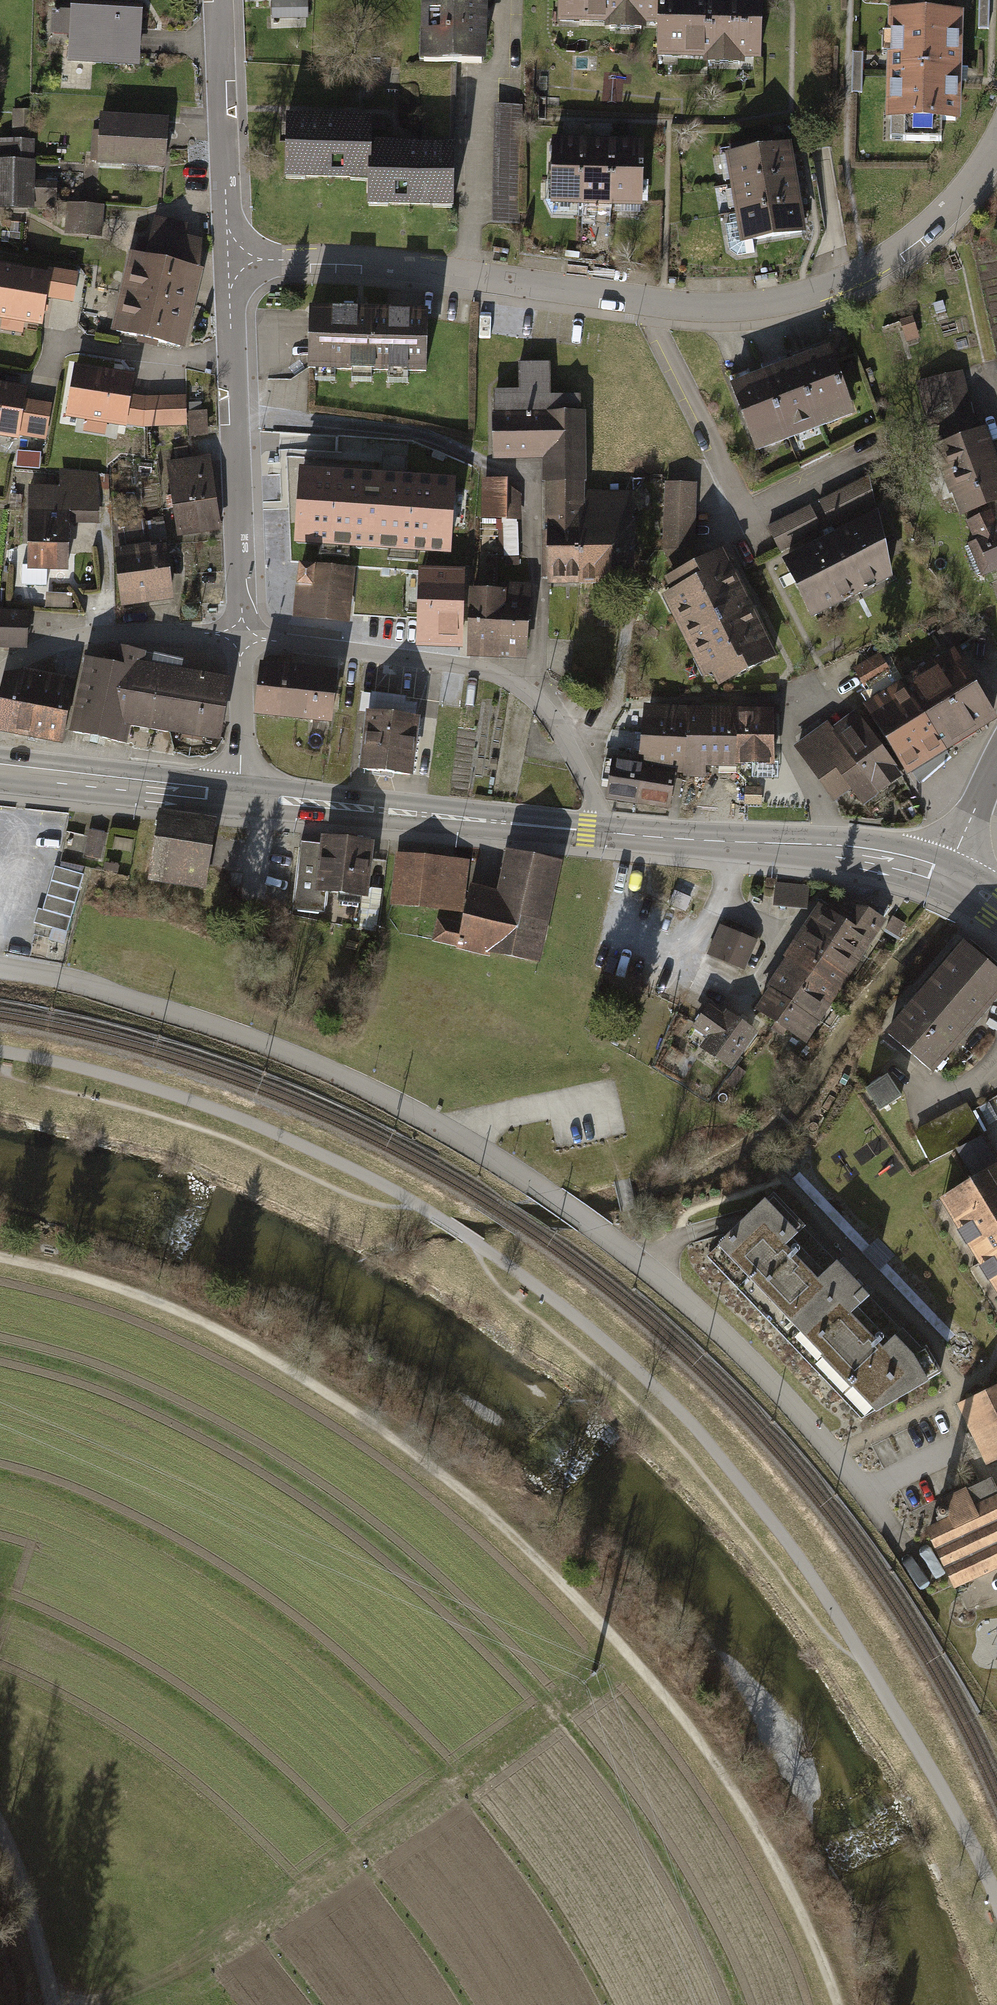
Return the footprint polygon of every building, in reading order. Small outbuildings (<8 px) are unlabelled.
[(273,18),(307,17),(307,0),(272,0),(273,18)] [(421,59),(450,59),(486,59),(487,0),(421,0),(421,59)] [(661,22),(661,0),(560,0),(560,18),(605,19),(605,27),(647,27),(647,22),(661,22)] [(660,55),(704,56),(704,62),(745,63),(746,59),(762,58),(764,0),(661,0),(661,22),(660,55)] [(139,9),(69,6),(69,9),(67,34),(66,61),(137,64),(139,9)] [(67,34),(69,9),(51,8),(50,33),(67,34)] [(961,11),(884,9),(882,119),(887,119),(887,138),(941,139),(942,122),(958,122),(959,74),(961,11)] [(864,51),(853,50),(851,90),(857,90),(862,90),(864,51)] [(449,135),(450,59),(421,59),(420,135),(449,135)] [(28,109),(12,109),(12,138),(28,138),(28,109)] [(525,110),(493,109),(491,224),(522,225),(525,110)] [(167,117),(99,112),(96,162),(164,166),(167,117)] [(283,177),(367,179),(368,140),(369,116),(285,114),(283,177)] [(584,137),(553,137),(551,203),(583,203),(584,137)] [(613,139),(584,137),(583,203),(612,204),(613,139)] [(34,159),(34,139),(28,138),(12,138),(0,138),(0,159),(34,159)] [(643,139),(613,139),(612,204),(642,205),(643,139)] [(415,141),(368,140),(367,179),(367,204),(451,207),(453,143),(415,141)] [(792,141),(726,152),(731,183),(796,172),(792,141)] [(33,208),(33,206),(33,179),(34,159),(0,159),(0,207),(33,208)] [(796,172),(731,183),(736,213),(801,201),(796,172)] [(56,179),(33,179),(33,206),(56,207),(56,179)] [(807,231),(801,201),(736,213),(738,223),(726,225),(730,249),(738,254),(755,251),(753,240),(807,231)] [(103,205),(67,202),(64,233),(100,237),(103,205)] [(187,222),(155,215),(144,254),(129,250),(119,289),(192,306),(199,266),(201,238),(184,234),(187,222)] [(0,263),(0,317),(39,323),(44,296),(48,271),(0,263)] [(77,271),(49,266),(44,296),(72,301),(77,271)] [(192,306),(119,289),(110,330),(183,347),(192,306)] [(360,307),(308,306),(307,369),(426,370),(427,308),(360,307)] [(900,319),(906,341),(920,337),(914,316),(900,319)] [(830,344),(797,357),(823,426),(856,413),(830,344)] [(797,357),(763,370),(789,438),(823,426),(797,357)] [(853,361),(843,365),(846,372),(856,368),(853,361)] [(549,362),(519,363),(519,389),(494,390),(495,458),(547,458),(548,585),(582,585),(583,490),(580,395),(550,395),(549,362)] [(133,373),(74,364),(65,416),(84,419),(106,423),(124,425),(129,393),(133,373)] [(763,370),(731,382),(757,450),(789,438),(763,370)] [(962,373),(917,382),(927,428),(938,426),(943,442),(977,430),(962,373)] [(17,439),(18,435),(23,398),(26,385),(0,381),(0,437),(17,439)] [(159,395),(145,396),(129,393),(124,425),(143,426),(160,426),(159,395)] [(186,394),(159,395),(160,426),(187,425),(186,394)] [(51,403),(23,398),(18,435),(45,439),(51,403)] [(206,411),(189,412),(189,436),(207,435),(206,411)] [(106,423),(84,419),(82,430),(104,435),(106,423)] [(933,445),(950,494),(954,493),(964,516),(996,504),(996,452),(988,426),(977,430),(943,442),(933,445)] [(39,452),(17,451),(16,467),(38,468),(39,452)] [(210,455),(188,458),(199,533),(221,529),(210,455)] [(199,533),(188,458),(166,461),(177,536),(199,533)] [(152,464),(139,462),(138,471),(151,473),(152,464)] [(456,480),(298,468),(293,539),(450,551),(456,480)] [(59,486),(28,485),(25,569),(66,570),(67,523),(99,523),(97,472),(60,470),(59,486)] [(869,474),(819,501),(831,526),(876,504),(869,474)] [(507,478),(482,478),(481,517),(503,518),(518,519),(520,519),(521,494),(507,483),(507,478)] [(697,484),(666,482),(663,549),(675,574),(700,561),(694,549),(697,484)] [(583,490),(582,585),(612,585),(612,575),(634,575),(635,490),(583,490)] [(10,494),(9,510),(20,511),(21,495),(10,494)] [(964,516),(976,541),(969,544),(983,577),(996,571),(996,504),(964,516)] [(810,505),(768,526),(781,552),(823,530),(810,505)] [(879,511),(784,559),(813,618),(894,576),(879,511)] [(518,519),(503,518),(504,556),(519,555),(518,519)] [(112,523),(115,548),(145,544),(142,519),(112,523)] [(155,520),(145,521),(147,541),(167,538),(164,522),(155,523),(155,520)] [(115,548),(113,548),(120,605),(172,599),(165,544),(149,546),(148,544),(145,544),(115,548)] [(675,574),(666,579),(671,590),(662,595),(703,678),(714,672),(720,685),(778,656),(725,549),(700,561),(675,574)] [(353,570),(298,564),(292,616),(347,622),(353,570)] [(465,569),(417,567),(415,647),(462,649),(465,569)] [(501,591),(497,659),(526,660),(530,584),(501,582),(501,591)] [(501,591),(471,589),(467,657),(497,659),(501,591)] [(71,594),(45,593),(44,607),(70,608),(71,594)] [(0,610),(0,649),(26,650),(27,611),(0,610)] [(124,744),(128,727),(144,652),(107,644),(104,661),(84,657),(68,732),(124,744)] [(906,679),(949,751),(996,720),(996,715),(957,648),(906,679)] [(187,661),(144,652),(128,727),(217,744),(229,678),(186,670),(187,661)] [(881,652),(854,668),(868,691),(862,695),(909,774),(949,751),(906,679),(899,683),(881,652)] [(335,672),(259,663),(253,715),(330,724),(335,672)] [(2,676),(0,685),(0,729),(52,739),(59,741),(71,681),(21,671),(2,676)] [(405,697),(371,692),(361,770),(412,777),(421,703),(404,701),(405,697)] [(643,706),(642,725),(682,726),(698,727),(699,708),(643,706)] [(682,726),(679,767),(699,771),(699,760),(732,762),(732,733),(722,708),(699,708),(698,727),(682,726)] [(732,733),(732,762),(768,762),(767,708),(722,708),(732,733)] [(824,724),(792,746),(835,805),(851,794),(866,815),(902,789),(853,720),(832,735),(824,724)] [(642,725),(640,762),(679,767),(682,726),(642,725)] [(636,761),(607,757),(601,797),(630,802),(636,761)] [(636,761),(630,802),(664,807),(669,766),(640,762),(636,761)] [(215,820),(157,810),(146,878),(204,888),(215,820)] [(89,829),(83,855),(100,858),(105,833),(89,829)] [(373,843),(320,837),(320,844),(301,842),(293,909),(324,913),(327,892),(361,896),(367,897),(368,888),(373,843)] [(468,860),(395,852),(389,905),(462,913),(468,860)] [(559,863),(506,852),(498,890),(470,885),(462,924),(436,918),(431,941),(538,964),(559,863)] [(105,862),(103,870),(117,873),(119,865),(105,862)] [(84,874),(54,866),(42,910),(37,908),(33,922),(68,932),(84,874)] [(810,884),(776,882),(774,906),(808,908),(810,884)] [(360,907),(378,910),(382,890),(368,888),(367,897),(361,896),(360,907)] [(677,892),(671,905),(685,911),(691,898),(677,892)] [(820,905),(807,925),(861,960),(887,920),(868,908),(820,905)] [(378,910),(360,907),(356,928),(375,932),(378,910)] [(907,924),(893,916),(886,929),(899,937),(907,924)] [(757,941),(720,925),(708,955),(744,971),(757,941)] [(850,977),(861,960),(807,925),(796,942),(850,977)] [(832,1004),(850,977),(796,942),(785,958),(800,968),(793,979),(832,1004)] [(967,943),(888,1034),(936,1075),(996,1005),(996,969),(967,943)] [(800,968),(785,958),(778,969),(779,970),(793,979),(800,968)] [(821,1023),(832,1004),(793,979),(779,970),(768,987),(770,989),(821,1023)] [(806,1044),(821,1023),(770,989),(755,1011),(806,1044)] [(756,1032),(711,1002),(694,1027),(708,1036),(699,1049),(731,1070),(756,1032)] [(738,1066),(726,1082),(734,1088),(746,1072),(738,1066)] [(867,1091),(881,1113),(903,1098),(888,1077),(867,1091)] [(980,1109),(988,1125),(996,1120),(996,1117),(990,1103),(980,1109)] [(968,1105),(915,1132),(931,1162),(957,1149),(984,1135),(968,1105)] [(976,1184),(996,1171),(996,1160),(984,1135),(957,1149),(976,1184)] [(944,1204),(996,1290),(996,1171),(976,1184),(944,1204)] [(744,1227),(707,1260),(865,1426),(932,1387),(930,1385),(944,1377),(928,1350),(923,1353),(904,1334),(885,1352),(853,1319),(872,1301),(838,1267),(818,1284),(788,1251),(807,1231),(774,1198),(744,1227)] [(961,1406),(988,1469),(996,1466),(996,1390),(961,1406)] [(928,1531),(956,1590),(996,1570),(996,1484),(993,1476),(942,1501),(951,1520),(928,1531)]
